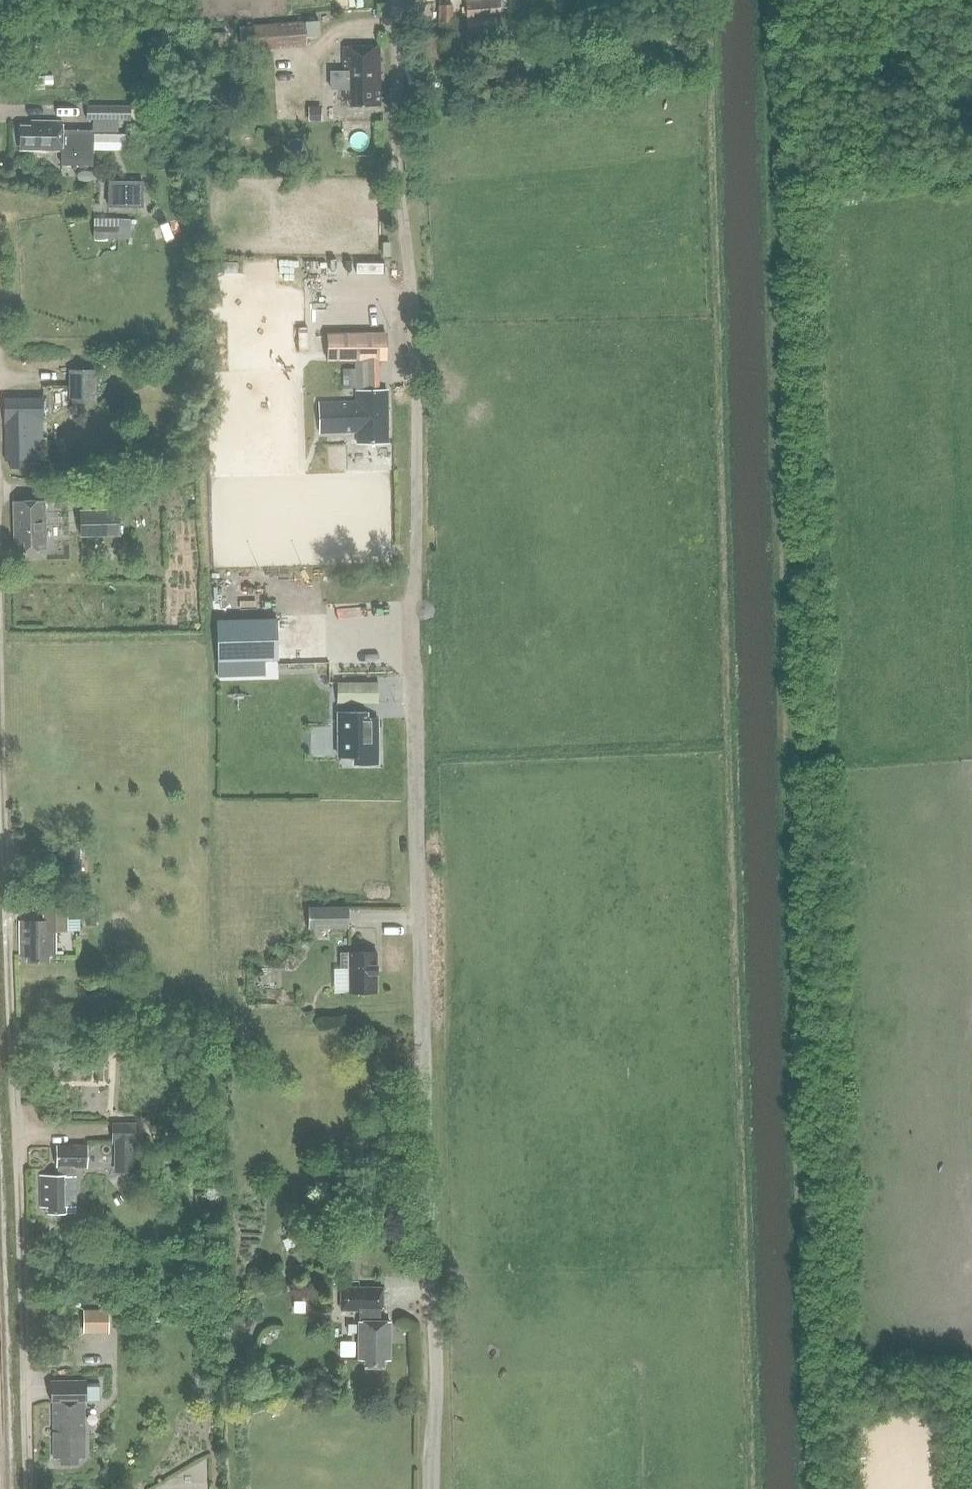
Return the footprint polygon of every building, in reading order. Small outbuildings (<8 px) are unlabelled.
[(464,1),(467,33),(501,30),(499,0),(481,0),(464,1)] [(456,64),(456,34),(456,22),(452,22),(452,5),(439,6),(439,35),(427,35),(427,64),(433,64),(433,70),(451,70),(451,64),(456,64)] [(254,51),(305,47),(303,22),(252,26),(254,51)] [(344,47),(344,71),(330,71),(330,91),(344,91),(344,101),(351,101),(351,107),(380,107),(380,46),(344,47)] [(508,68),(508,59),(497,59),(498,69),(508,68)] [(24,70),(16,71),(19,90),(26,89),(24,70)] [(86,106),(86,120),(129,121),(130,107),(86,106)] [(308,107),(308,120),(321,120),(321,107),(308,107)] [(94,130),(63,129),(63,122),(31,121),(31,127),(21,127),(20,145),(27,145),(26,150),(62,151),(62,166),(94,167),(94,130)] [(109,182),(109,207),(142,208),(143,182),(109,182)] [(93,223),(93,239),(118,239),(118,215),(110,214),(110,223),(93,223)] [(387,361),(387,333),(327,334),(327,362),(387,361)] [(343,387),(363,386),(362,368),(342,370),(343,387)] [(93,370),(68,370),(69,403),(94,402),(93,370)] [(356,391),(356,401),(317,402),(318,434),(357,433),(357,444),(388,444),(387,390),(376,390),(376,386),(369,386),(369,391),(356,391)] [(43,419),(42,398),(5,399),(5,419),(10,419),(10,425),(5,425),(5,461),(10,461),(11,468),(28,468),(28,460),(33,460),(33,425),(29,425),(29,419),(43,419)] [(46,551),(45,501),(14,502),(15,552),(46,551)] [(120,536),(120,511),(79,512),(80,537),(120,536)] [(277,619),(216,621),(218,661),(234,661),(278,660),(277,619)] [(218,661),(217,661),(218,676),(234,676),(234,661),(218,661)] [(378,704),(378,683),(337,683),(337,704),(378,704)] [(378,757),(378,718),(365,718),(365,712),(338,713),(338,729),(347,729),(348,758),(354,758),(354,764),(373,763),(373,757),(378,757)] [(82,844),(61,843),(61,882),(82,882),(82,844)] [(56,957),(56,930),(64,930),(64,922),(64,900),(42,900),(43,921),(20,921),(20,957),(27,957),(27,963),(49,962),(49,957),(56,957)] [(307,928),(348,928),(348,907),(307,907),(307,928)] [(100,917),(91,917),(91,926),(100,926),(100,917)] [(377,993),(377,952),(349,953),(340,953),(340,969),(349,968),(349,993),(377,993)] [(46,1078),(46,1089),(55,1089),(55,1078),(46,1078)] [(111,1140),(114,1140),(137,1140),(137,1121),(111,1121),(111,1140)] [(137,1141),(114,1141),(114,1171),(137,1171),(137,1141)] [(87,1147),(57,1147),(57,1176),(40,1176),(41,1207),(49,1207),(49,1214),(65,1214),(65,1207),(76,1207),(76,1176),(74,1176),(74,1167),(87,1167),(87,1147)] [(304,1243),(300,1232),(282,1238),(286,1250),(304,1243)] [(103,1238),(96,1241),(99,1249),(106,1247),(103,1238)] [(341,1288),(341,1310),(359,1310),(359,1360),(365,1360),(365,1367),(384,1367),(384,1360),(390,1361),(390,1344),(391,1344),(391,1327),(390,1327),(390,1322),(382,1321),(382,1310),(383,1310),(383,1288),(341,1288)] [(83,1308),(83,1331),(108,1331),(108,1308),(83,1308)] [(86,1400),(86,1382),(54,1382),(50,1382),(51,1402),(53,1402),(54,1458),(61,1458),(61,1464),(78,1464),(78,1458),(85,1458),(85,1416),(84,1400),(86,1400)]
